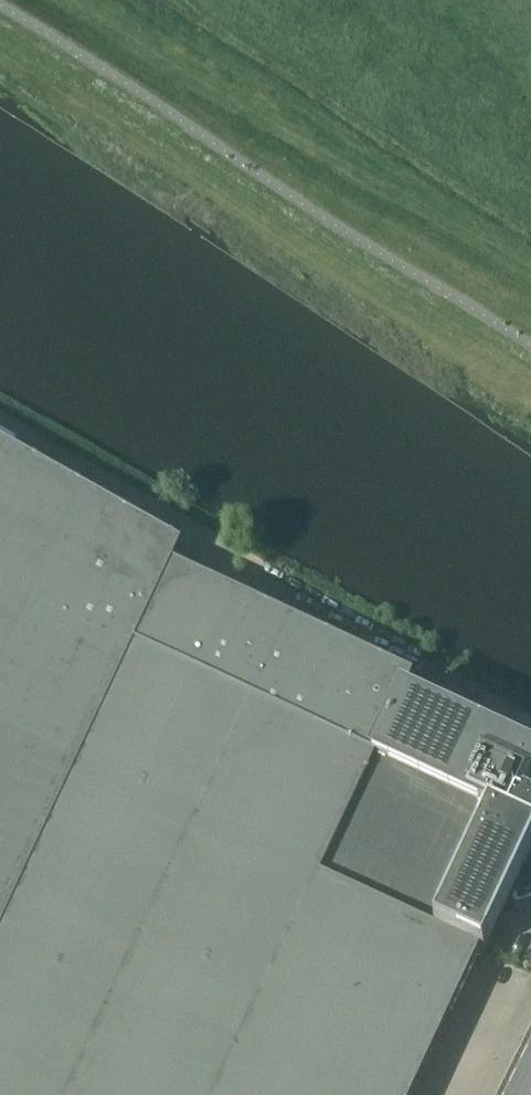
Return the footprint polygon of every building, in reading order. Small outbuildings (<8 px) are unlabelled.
[(480,951),(440,931),(494,815),(375,758),(404,695),(405,696),(415,676),(182,569),(173,565),(182,546),(0,443),(0,1094),(413,1094),(480,951)] [(375,758),(494,815),(440,931),(480,951),(484,953),(488,944),(497,924),(529,853),(530,848),(530,755),(525,753),(524,752),(494,738),(479,731),(448,716),(405,696),(404,695),(375,758)] [(484,966),(495,972),(499,963),(488,957),(484,966)]
